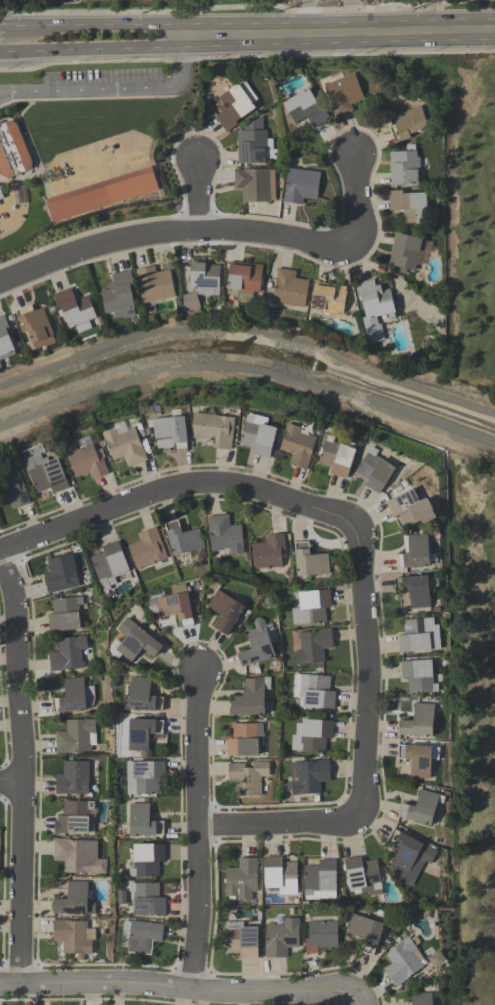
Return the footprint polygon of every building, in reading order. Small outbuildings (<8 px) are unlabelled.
[(351,104),(354,111),(336,118),(324,85),(354,73),(364,99),(351,104)] [(215,117),(221,113),(218,109),(224,105),(219,98),(238,84),(243,90),(249,86),(258,99),(252,104),(256,108),(234,124),(236,126),(226,133),(215,117)] [(330,119),(314,129),(307,117),(295,124),(283,104),(308,88),(321,109),(323,107),(330,119)] [(421,105),(429,128),(410,135),(411,138),(402,142),(401,141),(396,143),(390,127),(395,125),(395,124),(396,124),(393,115),(397,114),(397,115),(421,105)] [(238,165),(237,131),(244,130),(244,129),(263,118),(263,130),(267,130),(268,150),(265,150),(266,163),(238,165)] [(7,177),(0,174),(0,124),(10,120),(17,122),(34,163),(31,169),(7,177)] [(416,146),(416,151),(417,151),(417,157),(420,157),(420,172),(418,172),(419,185),(391,186),(390,153),(408,152),(407,146),(416,146)] [(235,189),(234,170),(239,169),(240,170),(270,169),(270,170),(275,170),(276,201),(271,201),(271,202),(242,203),(242,189),(235,189)] [(321,173),(318,201),(303,199),(303,205),(283,203),(283,199),(284,199),(288,169),(321,173)] [(54,224),(52,217),(51,217),(48,209),(49,208),(48,203),(153,170),(160,190),(54,224)] [(428,224),(404,224),(403,210),(390,211),(389,192),(406,191),(406,194),(427,194),(428,224)] [(423,240),(421,252),(422,252),(419,266),(417,265),(416,272),(389,266),(396,234),(423,240)] [(220,262),(220,266),(221,266),(220,290),(191,289),(192,262),(220,262)] [(263,265),(261,293),(253,292),(252,295),(239,294),(239,291),(228,290),(231,262),(263,265)] [(157,273),(171,270),(177,298),(144,304),(138,274),(137,274),(137,270),(156,266),(157,273)] [(305,308),(273,304),(277,273),(276,273),(277,269),(297,272),(296,279),(309,281),(305,308)] [(114,282),(113,274),(132,271),(135,287),(132,288),(136,309),(134,309),(136,317),(124,319),(124,318),(115,319),(114,314),(107,315),(102,291),(110,289),(109,283),(114,282)] [(355,284),(374,279),(376,287),(381,285),(382,291),(391,289),(396,313),(377,318),(379,325),(381,324),(385,341),(369,345),(363,319),(367,318),(362,299),(359,300),(355,284)] [(310,317),(315,282),(346,287),(346,292),(347,292),(344,315),(337,314),(336,316),(329,315),(328,322),(319,320),(320,318),(310,317)] [(89,296),(99,319),(90,322),(93,329),(79,335),(77,328),(71,331),(65,316),(60,318),(58,313),(60,312),(53,295),(72,288),(77,301),(89,296)] [(183,296),(197,292),(201,308),(188,312),(183,296)] [(17,312),(32,306),(34,311),(36,311),(36,312),(44,309),(46,312),(45,312),(55,336),(54,337),(57,344),(47,348),(47,346),(36,351),(28,332),(23,334),(20,327),(22,326),(19,318),(20,318),(17,312)] [(17,355),(0,362),(0,317),(5,315),(11,331),(12,330),(15,336),(11,337),(16,352),(16,353),(17,355)] [(234,416),(230,449),(212,447),(212,440),(193,437),(192,423),(193,411),(234,416)] [(266,423),(276,426),(268,458),(251,454),(253,448),(238,444),(246,414),(248,414),(249,412),(267,417),(266,423)] [(174,450),(173,442),(172,442),(171,436),(154,437),(152,417),(184,414),(187,441),(186,441),(187,449),(174,450)] [(289,463),(291,454),(279,450),(285,430),(284,429),(287,422),(301,426),(299,432),(309,436),(310,434),(316,436),(310,454),(311,454),(306,469),(289,463)] [(148,459),(127,467),(123,456),(112,460),(102,432),(115,427),(117,431),(134,425),(141,443),(142,443),(148,459)] [(317,463),(326,433),(335,436),(333,441),(339,443),(339,442),(356,447),(346,478),(329,473),(331,467),(317,463)] [(36,492),(25,458),(26,458),(23,449),(42,443),(46,456),(47,456),(48,459),(59,456),(69,487),(52,493),(50,487),(36,492)] [(108,473),(91,479),(89,472),(76,477),(67,452),(93,443),(98,458),(102,457),(108,473)] [(399,461),(379,493),(364,484),(367,479),(355,471),(371,445),(379,449),(379,448),(391,455),(391,456),(399,461)] [(9,501),(0,504),(0,477),(19,470),(30,501),(11,508),(9,501)] [(425,496),(427,497),(433,507),(432,508),(436,516),(424,522),(421,521),(420,519),(404,527),(398,514),(393,517),(384,501),(412,486),(419,500),(425,496)] [(207,515),(228,514),(229,525),(241,525),(243,553),(229,554),(229,548),(218,549),(218,551),(210,552),(209,532),(208,532),(207,515)] [(203,547),(172,555),(164,522),(178,519),(181,532),(198,527),(203,547)] [(136,533),(155,526),(166,558),(136,569),(127,545),(139,540),(136,533)] [(283,533),(285,549),(280,550),(281,567),(254,569),(252,543),(266,542),(265,535),(283,533)] [(397,567),(396,554),(402,554),(402,552),(409,552),(407,535),(427,533),(430,565),(403,567),(403,566),(397,567)] [(101,546),(118,540),(129,572),(114,578),(116,583),(109,586),(110,589),(102,592),(89,557),(103,552),(101,546)] [(294,542),(308,541),(309,554),(327,553),(328,574),(296,575),(294,542)] [(48,592),(43,574),(50,573),(47,558),(71,553),(78,586),(48,592)] [(430,612),(410,613),(409,590),(402,591),(402,590),(395,590),(394,577),(401,577),(401,576),(427,574),(427,577),(438,576),(439,587),(428,587),(430,612)] [(185,583),(186,591),(187,591),(193,625),(179,627),(177,614),(159,617),(158,612),(150,614),(148,599),(172,594),(170,586),(185,583)] [(222,615),(207,606),(217,589),(245,606),(227,635),(223,633),(222,633),(218,630),(218,629),(214,627),(222,615)] [(299,608),(298,591),(329,589),(330,607),(325,607),(326,623),(292,625),(291,608),(299,608)] [(79,628),(48,630),(47,614),(53,613),(52,598),(82,596),(83,605),(78,605),(79,628)] [(163,645),(154,656),(142,647),(131,661),(115,649),(125,635),(117,629),(120,625),(120,624),(122,621),(123,621),(127,617),(163,645)] [(241,666),(237,652),(251,648),(246,631),(254,628),(253,623),(255,619),(259,617),(264,619),(275,656),(241,666)] [(433,617),(434,625),(438,624),(440,649),(399,653),(397,635),(404,634),(403,620),(433,617)] [(332,648),(323,649),(324,663),(295,665),(294,651),(300,651),(299,640),(297,640),(297,632),(318,631),(318,630),(331,629),(332,648)] [(84,668),(65,669),(65,671),(50,672),(49,652),(58,652),(57,637),(86,635),(87,649),(81,650),(82,661),(84,661),(84,668)] [(400,660),(432,659),(433,683),(437,683),(438,691),(408,693),(408,678),(401,678),(400,660)] [(298,706),(299,698),(292,697),(293,674),(330,676),(329,691),(335,691),(334,708),(298,706)] [(53,713),(51,699),(59,698),(58,697),(64,696),(63,679),(83,677),(84,687),(93,686),(94,697),(92,706),(85,707),(85,710),(53,713)] [(128,709),(130,677),(150,678),(149,695),(155,695),(155,696),(163,696),(162,710),(128,709)] [(264,714),(229,714),(229,706),(230,706),(230,699),(233,699),(233,695),(242,695),(242,689),(244,689),(244,678),(255,678),(255,677),(270,677),(270,689),(264,689),(264,714)] [(434,704),(432,735),(398,734),(399,719),(413,720),(413,703),(434,704)] [(129,717),(156,719),(156,720),(163,720),(162,734),(149,733),(148,752),(127,751),(129,717)] [(290,750),(291,735),(295,735),(296,723),(301,724),(301,718),(334,721),(332,738),(326,738),(325,753),(290,750)] [(55,732),(66,732),(66,719),(95,719),(95,746),(91,746),(91,751),(72,751),(72,753),(55,753),(55,732)] [(226,755),(226,738),(232,738),(232,723),(262,723),(262,732),(263,733),(263,736),(262,737),(262,745),(258,745),(258,755),(226,755)] [(397,758),(398,744),(438,745),(437,760),(431,760),(430,779),(409,778),(410,759),(397,758)] [(329,781),(319,781),(320,793),(299,794),(299,795),(291,795),(291,791),(286,791),(286,782),(290,782),(290,762),(315,761),(315,760),(329,759),(329,781)] [(55,774),(63,774),(63,760),(89,761),(88,794),(55,793),(55,774)] [(165,760),(165,778),(159,778),(159,794),(127,794),(126,762),(133,761),(165,760)] [(269,762),(269,777),(259,777),(259,795),(239,796),(238,782),(228,782),(227,763),(244,763),(244,767),(252,767),(252,762),(269,762)] [(431,825),(398,816),(401,802),(415,806),(419,789),(444,796),(442,803),(437,802),(431,825)] [(93,801),(93,810),(88,810),(88,832),(58,832),(58,833),(54,833),(54,820),(57,820),(57,815),(63,815),(63,801),(93,801)] [(129,835),(129,803),(149,803),(149,820),(156,820),(156,821),(163,821),(163,835),(129,835)] [(385,873),(399,847),(387,841),(394,828),(426,845),(428,842),(438,848),(436,850),(437,851),(430,864),(425,861),(411,887),(385,873)] [(97,840),(96,859),(106,859),(106,874),(64,873),(64,861),(53,861),(53,839),(68,839),(68,840),(97,840)] [(159,876),(129,876),(129,868),(133,868),(133,843),(165,843),(165,861),(159,861),(159,876)] [(282,862),(296,862),(297,894),(279,895),(279,887),(264,887),(264,856),(282,856),(282,862)] [(368,898),(367,893),(354,895),(353,889),(349,890),(343,859),(360,856),(362,862),(376,859),(382,889),(380,889),(381,895),(368,898)] [(238,868),(238,858),(257,858),(257,871),(256,871),(256,891),(252,891),(252,900),(237,900),(237,896),(235,896),(235,900),(228,900),(228,896),(225,896),(225,868),(238,868)] [(336,859),(336,898),(303,898),(303,866),(318,866),(318,859),(336,859)] [(94,913),(53,913),(53,910),(51,910),(51,901),(53,901),(53,898),(67,898),(67,881),(87,881),(87,899),(91,899),(94,903),(94,913)] [(129,892),(129,883),(159,883),(159,897),(165,897),(165,914),(133,914),(133,892),(129,892)] [(345,933),(347,928),(348,928),(350,923),(344,921),(347,912),(383,923),(377,943),(378,943),(376,949),(375,949),(373,955),(360,951),(363,944),(362,944),(364,938),(345,933)] [(265,958),(265,923),(273,923),(273,925),(284,925),(284,918),(299,918),(299,947),(287,947),(287,958),(265,958)] [(91,953),(62,953),(63,941),(52,941),(53,919),(66,920),(87,921),(86,939),(92,940),(91,953)] [(126,952),(127,946),(121,946),(124,920),(163,924),(162,942),(152,941),(151,955),(126,952)] [(305,954),(305,938),(308,938),(308,922),(337,921),(337,947),(317,947),(317,954),(305,954)] [(239,959),(239,953),(224,953),(224,922),(243,922),(243,926),(257,926),(257,959),(239,959)] [(391,963),(384,954),(407,936),(423,957),(419,960),(423,966),(396,987),(383,970),(391,963)] [(436,969),(444,962),(436,951),(427,959),(436,969)] [(431,992),(432,1004),(411,1004),(411,993),(431,992)]
